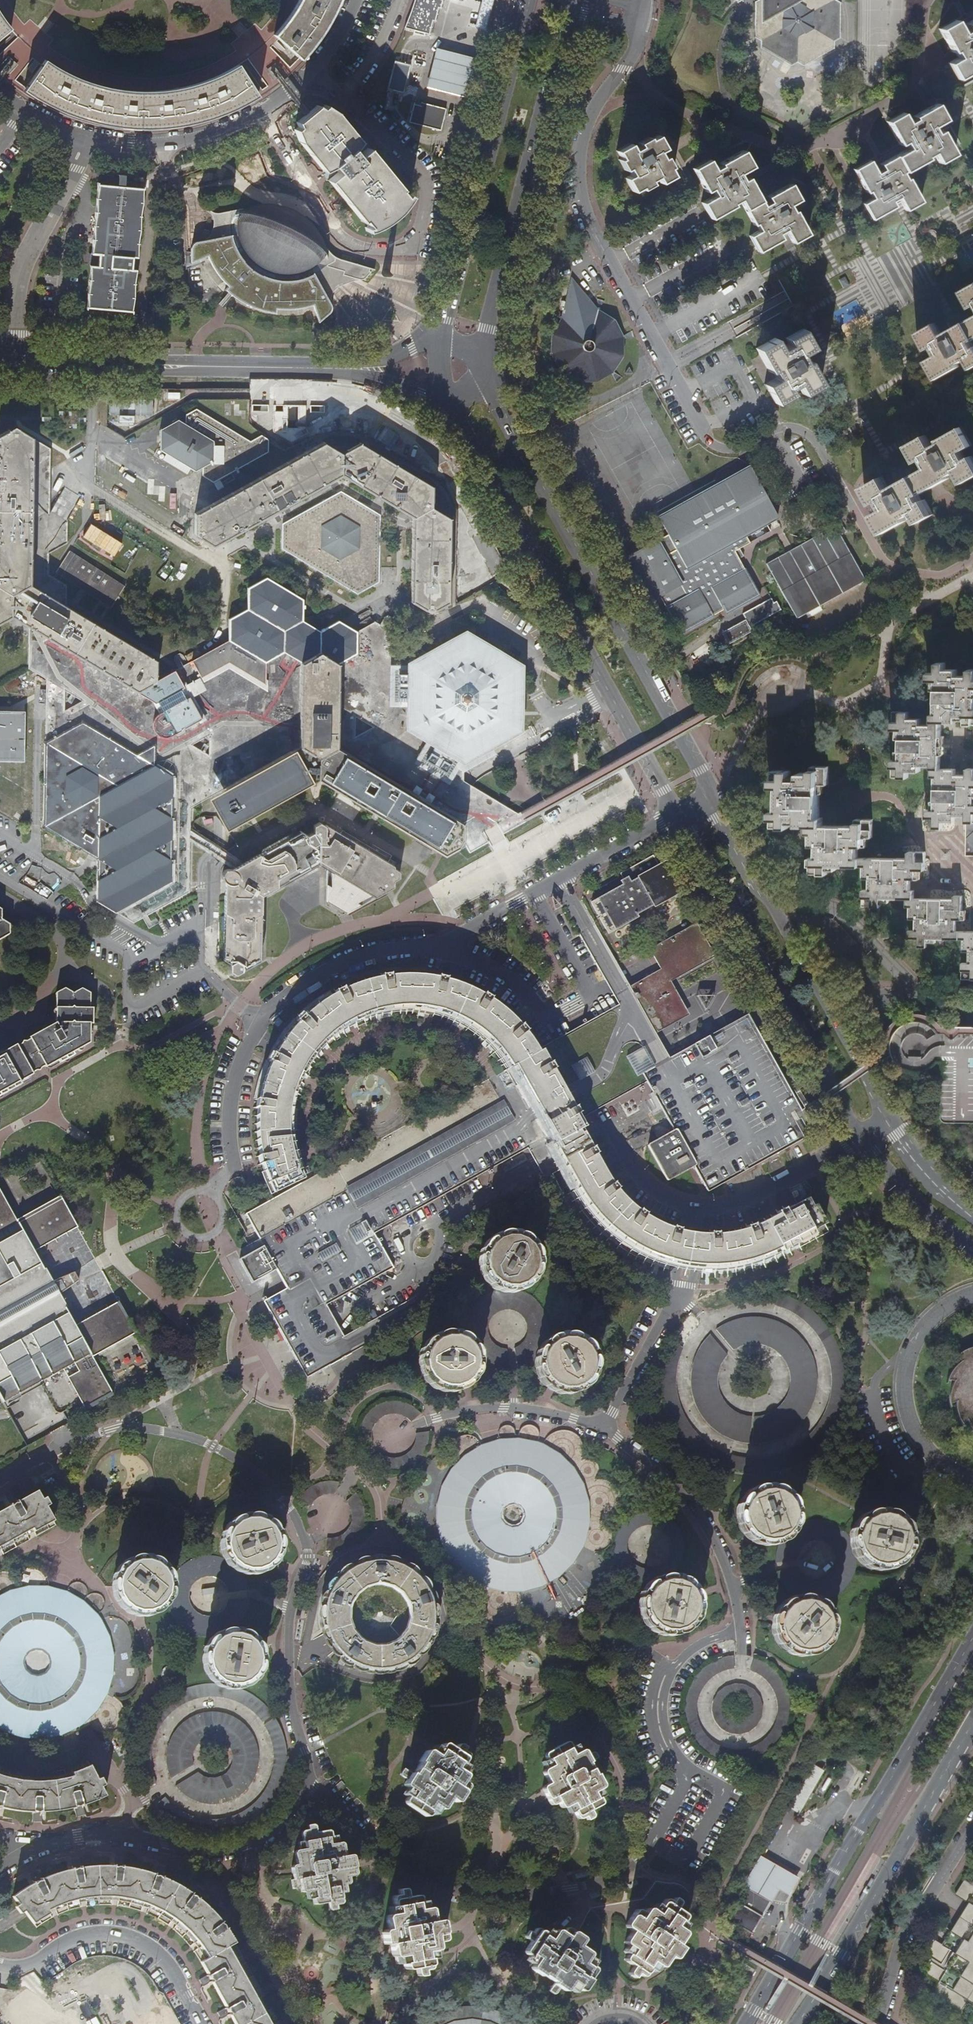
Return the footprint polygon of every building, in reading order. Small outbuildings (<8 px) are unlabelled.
[(296,9),(289,20),(282,28),(274,38),(279,43),(299,62),(300,63),(313,48),(324,32),(334,14),(341,0),(301,0),(296,9)] [(406,30),(429,37),(433,23),(436,23),(439,10),(441,10),(444,0),(416,0),(406,30)] [(756,3),(757,39),(762,42),(762,49),(793,67),(799,63),(806,67),(836,51),(835,43),(842,40),(842,4),(837,2),(836,0),(762,0),(756,3)] [(10,29),(1,18),(0,15),(0,38),(10,29)] [(968,25),(971,30),(962,35),(956,23),(942,30),(951,47),(955,54),(957,53),(960,60),(951,64),(959,80),(972,72),(972,23),(968,25)] [(286,82),(303,65),(300,63),(299,62),(290,71),(271,51),(279,43),(274,38),(266,46),(258,53),(249,60),(267,87),(260,93),(263,98),(270,94),(280,86),(276,80),(272,83),(265,73),(275,66),(282,76),(279,78),(284,84),(286,82)] [(458,56),(437,51),(427,89),(447,95),(468,100),(478,61),(458,56)] [(405,57),(399,55),(390,93),(396,94),(402,96),(412,58),(405,57)] [(0,70),(0,76),(2,78),(12,66),(7,62),(0,70)] [(250,102),(258,98),(239,68),(227,75),(209,82),(201,85),(181,91),(161,93),(143,94),(125,93),(107,90),(94,86),(81,82),(64,73),(45,62),(24,91),(34,98),(46,105),(64,114),(76,118),(89,122),(103,126),(116,128),(129,129),(144,130),(159,130),(176,128),(190,125),(204,122),(222,116),(237,109),(250,102)] [(280,86),(284,84),(279,78),(276,73),(272,76),(276,80),(280,86)] [(307,115),(284,84),(280,86),(303,118),(307,115)] [(901,199),(907,212),(922,204),(910,181),(907,182),(903,174),(929,161),(928,158),(935,153),(941,163),(955,155),(943,133),(938,135),(934,128),(947,121),(938,106),(928,111),(915,118),(917,122),(909,125),(904,115),(889,123),(902,146),(906,143),(910,151),(882,167),(884,172),(878,176),(870,163),(856,172),(868,194),(871,193),(875,200),(865,206),(873,221),(896,208),(893,203),(901,199)] [(429,111),(414,107),(409,125),(412,126),(441,134),(446,114),(430,109),(429,111)] [(310,115),(308,116),(304,120),(296,125),(299,129),(295,133),(300,146),(312,159),(324,174),(332,168),(338,176),(329,184),(342,200),(344,203),(361,223),(363,222),(368,229),(365,230),(366,233),(376,230),(386,225),(393,219),(406,207),(411,200),(407,197),(405,199),(400,194),(401,192),(367,152),(358,159),(352,153),(360,144),(335,116),(330,112),(325,108),(320,112),(317,109),(310,115)] [(631,146),(619,152),(628,169),(630,168),(634,177),(627,181),(634,192),(651,184),(651,181),(657,177),(661,183),(673,176),(665,159),(663,160),(659,153),(665,150),(658,137),(642,147),(641,149),(638,151),(635,153),(631,146)] [(787,232),(794,244),(809,235),(797,212),(794,214),(790,207),(800,202),(792,187),(769,199),(772,203),(764,207),(748,180),(744,182),(740,174),(751,168),(744,153),(721,165),(722,167),(717,170),(715,171),(709,162),(695,170),(707,192),(712,190),(717,198),(703,205),(711,219),(734,207),(732,205),(740,201),(755,226),(757,225),(761,233),(751,238),(759,253),(783,240),(780,235),(787,232)] [(117,184),(117,174),(106,174),(106,184),(117,184)] [(119,177),(117,190),(103,188),(97,243),(96,254),(96,256),(91,256),(90,266),(90,268),(95,269),(91,309),(105,311),(120,312),(128,313),(135,231),(139,192),(125,190),(126,178),(119,177)] [(230,288),(227,292),(232,297),(242,303),(252,309),(264,313),(276,315),(277,310),(289,311),(303,310),(314,307),(320,322),(332,312),(332,309),(333,308),(332,305),(332,299),(335,294),(340,288),(345,287),(362,282),(365,281),(366,280),(374,271),(340,261),(334,258),(329,252),(324,243),(323,244),(316,232),(307,223),(302,218),(295,215),(285,211),(279,210),(270,209),(261,209),(253,211),(251,209),(221,214),(219,214),(216,214),(211,211),(212,212),(214,219),(214,223),(214,227),(212,233),(211,237),(208,240),(204,242),(198,243),(195,244),(193,247),(193,263),(209,256),(214,269),(221,279),(230,288)] [(572,279),(562,318),(561,319),(551,337),(550,356),(559,370),(562,375),(571,379),(581,384),(599,384),(616,374),(625,357),(626,338),(616,320),(599,311),(590,300),(572,279)] [(961,294),(970,311),(972,309),(972,288),(961,294)] [(918,336),(928,352),(934,350),(938,358),(928,364),(938,382),(962,369),(960,365),(967,362),(972,371),(972,370),(972,320),(963,326),(958,329),(952,332),(944,337),(937,325),(918,336)] [(776,341),(758,350),(770,373),(772,372),(777,380),(766,386),(776,404),(793,395),(790,389),(798,385),(803,395),(822,385),(810,362),(806,363),(802,355),(814,349),(804,330),(788,340),(790,345),(781,350),(776,341)] [(262,412),(263,418),(267,425),(273,430),(280,433),(288,433),(295,431),(301,426),(305,419),(307,412),(306,404),(304,399),(300,394),(294,391),(289,389),(282,388),(276,390),(270,394),(265,399),(263,405),(262,412)] [(232,472),(239,468),(267,452),(267,440),(260,436),(249,443),(193,410),(182,416),(183,425),(175,421),(158,431),(159,452),(193,473),(201,470),(201,478),(211,484),(232,472)] [(10,616),(29,627),(41,634),(46,637),(136,690),(154,680),(154,658),(64,606),(47,595),(29,583),(31,436),(14,425),(0,433),(0,621),(10,616)] [(909,448),(918,464),(925,460),(929,469),(904,483),(901,484),(898,486),(890,490),(884,480),(865,490),(874,506),(880,503),(884,512),(875,517),(885,535),(908,522),(906,520),(914,516),(919,525),(934,517),(926,501),(922,503),(920,498),(932,491),(943,485),(950,480),(949,478),(957,474),(964,485),(972,480),(972,458),(972,457),(967,460),(964,453),(972,448),(963,430),(940,442),(941,445),(933,449),(927,437),(909,448)] [(31,436),(29,583),(47,595),(47,575),(48,552),(67,541),(67,518),(57,515),(48,513),(49,447),(31,436)] [(324,441),(248,484),(241,487),(193,514),(193,534),(211,545),(340,474),(341,452),(324,441)] [(412,517),(432,508),(431,485),(359,443),(341,452),(340,474),(412,517)] [(232,472),(241,487),(248,484),(239,468),(232,472)] [(742,572),(737,562),(733,553),(737,551),(747,546),(743,537),(774,520),(747,470),(700,497),(658,520),(668,537),(658,543),(657,541),(623,560),(647,604),(660,598),(665,609),(664,609),(679,637),(713,618),(713,616),(723,611),(726,616),(758,598),(744,571),(742,572)] [(342,491),(282,524),(282,548),(356,593),(377,581),(379,515),(342,491)] [(412,517),(412,540),(411,600),(428,612),(447,601),(449,523),(449,517),(432,508),(412,517)] [(846,534),(840,524),(794,551),(786,555),(766,566),(796,619),(865,581),(840,538),(846,534)] [(123,585),(68,550),(54,571),(110,606),(123,585)] [(733,553),(737,562),(741,560),(737,551),(733,553)] [(47,595),(64,606),(64,602),(65,585),(47,575),(47,595)] [(475,843),(486,837),(479,824),(486,820),(494,816),(501,828),(521,817),(519,814),(514,810),(505,804),(501,802),(472,786),(462,780),(463,756),(516,727),(517,666),(466,636),(431,655),(381,625),(374,621),(356,631),(339,621),(319,631),(301,620),(301,599),(293,594),(266,577),(248,588),(247,609),(229,619),(227,640),(179,667),(154,680),(136,690),(46,637),(46,646),(45,677),(43,823),(98,859),(97,899),(118,912),(170,881),(171,817),(181,811),(190,806),(194,804),(203,799),(220,790),(227,786),(227,807),(242,817),(245,818),(248,817),(252,814),(309,782),(317,778),(352,799),(375,812),(380,815),(417,838),(423,841),(444,853),(462,843),(462,839),(467,847),(475,843)] [(745,622),(721,634),(729,647),(752,634),(749,629),(781,612),(776,604),(773,606),(770,601),(742,616),(745,622)] [(45,677),(46,646),(46,637),(41,634),(29,627),(28,667),(45,677)] [(933,771),(941,766),(942,757),(942,754),(942,750),(942,748),(942,736),(942,729),(942,723),(955,723),(957,723),(958,718),(961,718),(966,718),(966,725),(969,725),(972,725),(972,670),(970,670),(970,677),(958,677),(958,671),(946,670),(946,663),(938,663),(938,673),(930,673),(930,681),(938,681),(937,706),(937,710),(937,714),(934,714),(934,726),(922,725),(922,720),(910,719),(910,713),(895,713),(894,731),(902,731),(901,761),(894,761),(894,778),(909,778),(909,772),(921,772),(922,767),(933,767),(933,771)] [(20,760),(20,711),(0,711),(0,760),(20,760)] [(967,823),(972,823),(972,770),(967,770),(967,776),(961,776),(956,776),(956,770),(948,770),(941,770),(941,766),(933,771),(933,778),(936,778),(935,811),(928,811),(928,820),(936,820),(935,828),(944,829),(944,823),(956,823),(956,817),(967,818),(967,823)] [(810,835),(813,835),(824,826),(824,819),(821,819),(821,806),(821,786),(829,785),(829,768),(813,768),(813,774),(801,774),(801,781),(792,781),(792,773),(775,773),(775,788),(781,788),(780,812),(775,812),(775,827),(792,828),(792,820),(800,820),(801,826),(810,827),(810,835)] [(190,834),(190,806),(181,811),(171,817),(170,881),(118,912),(134,922),(144,916),(190,891),(190,834)] [(503,833),(523,822),(521,817),(501,828),(503,833)] [(813,835),(813,842),(813,847),(818,847),(818,859),(812,859),(812,876),(829,876),(829,868),(865,869),(865,880),(871,880),(871,892),(865,892),(865,908),(883,908),(883,900),(890,900),(895,900),(908,900),(908,908),(911,908),(911,912),(911,916),(911,921),(917,921),(917,932),(911,932),(911,940),(921,941),(921,948),(928,948),(929,941),(946,941),(956,941),(964,941),(964,946),(964,949),(964,953),(970,953),(970,965),(964,965),(964,981),(972,981),(972,932),(958,932),(958,921),(964,921),(964,897),(956,897),(956,901),(915,900),(915,892),(911,892),(911,880),(917,880),(918,871),(926,871),(926,854),(923,854),(909,854),(909,860),(859,860),(859,848),(865,848),(865,839),(873,839),(873,821),(857,821),(857,827),(833,826),(824,826),(813,835)] [(391,889),(393,888),(393,881),(399,878),(399,871),(394,868),(394,865),(326,825),(325,826),(319,823),(313,825),(313,832),(308,835),(300,831),(298,832),(296,831),(261,850),(261,853),(244,862),(244,869),(237,873),(232,869),(231,869),(229,868),(226,869),(223,872),(222,876),(223,880),(224,882),(230,884),(230,893),(224,895),(224,915),(221,917),(221,930),(224,932),(223,960),(230,964),(230,971),(236,974),(260,961),(261,932),(263,931),(264,897),(294,880),(294,877),(318,863),(318,861),(327,862),(327,869),(325,868),(325,870),(327,871),(326,901),(347,914),(349,912),(386,892),(391,889)] [(467,847),(469,852),(487,842),(489,841),(486,837),(475,843),(467,847)] [(653,908),(674,896),(672,891),(683,885),(669,862),(659,868),(652,857),(631,869),(635,878),(630,881),(628,878),(618,884),(619,887),(617,889),(618,892),(586,909),(602,936),(618,927),(635,918),(653,908)] [(239,865),(232,869),(237,873),(244,869),(244,862),(239,865)] [(615,879),(618,884),(628,878),(630,881),(635,878),(631,869),(626,872),(617,877),(615,879)] [(682,891),(685,889),(683,885),(672,891),(674,896),(682,891)] [(7,935),(8,928),(5,929),(2,925),(6,923),(1,920),(0,920),(0,939),(7,935)] [(716,958),(697,924),(690,928),(704,955),(666,977),(669,984),(673,982),(716,958)] [(704,955),(690,928),(650,949),(661,968),(666,977),(704,955)] [(661,968),(656,971),(661,980),(666,977),(661,968)] [(637,999),(649,1022),(651,1026),(677,1012),(661,980),(656,971),(630,985),(637,999)] [(301,1178),(295,1162),(292,1149),(289,1137),(289,1124),(289,1116),(291,1102),(294,1089),(299,1077),(305,1066),(312,1054),(320,1044),(330,1035),(338,1028),(346,1023),(355,1018),(365,1014),(371,1012),(377,1010),(382,1009),(389,1007),(398,1007),(413,1006),(426,1007),(438,1010),(451,1014),(461,1019),(469,1023),(476,1028),(482,1032),(487,1037),(495,1045),(500,1051),(506,1059),(509,1064),(511,1068),(512,1068),(515,1067),(528,1090),(533,1098),(539,1109),(553,1133),(558,1144),(555,1146),(558,1151),(562,1157),(567,1168),(573,1178),(576,1185),(585,1200),(589,1205),(598,1217),(604,1223),(608,1227),(617,1235),(626,1241),(634,1246),(643,1251),(654,1256),(668,1261),(680,1264),(685,1265),(687,1265),(695,1266),(706,1267),(719,1267),(734,1265),(745,1263),(760,1259),(765,1257),(778,1251),(793,1243),(815,1230),(825,1225),(815,1207),(811,1208),(806,1200),(782,1215),(775,1219),(767,1223),(758,1228),(751,1230),(749,1231),(742,1233),(737,1234),(725,1236),(718,1237),(714,1237),(709,1237),(698,1237),(692,1236),(690,1235),(687,1235),(684,1234),(675,1232),(671,1230),(662,1227),(651,1222),(649,1221),(645,1218),(639,1214),(629,1206),(627,1204),(624,1201),(615,1191),(604,1175),(603,1173),(600,1165),(589,1143),(585,1134),(583,1131),(585,1129),(579,1118),(567,1096),(565,1093),(559,1083),(555,1074),(542,1051),(539,1052),(530,1038),(524,1029),(516,1021),(504,1010),(497,1004),(488,998),(481,994),(473,990),(465,986),(460,984),(450,981),(438,978),(429,976),(413,975),(404,974),(390,975),(379,977),(373,978),(359,982),(344,988),(334,993),(327,997),(320,1002),(313,1008),(306,1014),(298,1021),(291,1029),(284,1039),(279,1048),(273,1058),(269,1067),(263,1082),(261,1092),(258,1105),(257,1123),(258,1135),(259,1146),(260,1156),(264,1170),(272,1191),(301,1178)] [(677,1012),(651,1026),(656,1034),(670,1025),(687,1016),(669,984),(666,977),(661,980),(677,1012)] [(82,994),(76,994),(76,991),(73,992),(73,996),(71,996),(70,994),(65,990),(61,993),(59,990),(54,993),(53,1017),(57,1017),(57,1024),(53,1023),(47,1027),(49,1030),(42,1034),(40,1031),(29,1037),(28,1040),(41,1066),(45,1067),(49,1065),(55,1062),(57,1064),(71,1057),(69,1054),(83,1046),(84,1042),(88,1039),(88,1025),(92,1025),(92,1008),(89,1008),(88,994),(83,991),(82,994)] [(621,1008),(566,1038),(553,1045),(542,1051),(555,1074),(634,1031),(621,1008)] [(676,1131),(649,1146),(669,1181),(695,1168),(710,1193),(802,1143),(815,1135),(804,1116),(803,1112),(748,1015),(669,1058),(654,1067),(643,1073),(647,1080),(676,1131)] [(971,1033),(965,1033),(960,1033),(955,1039),(951,1039),(945,1034),(938,1034),(936,1030),(933,1027),(926,1023),(920,1021),(914,1021),(908,1022),(903,1025),(899,1027),(896,1031),(894,1035),(891,1041),(891,1047),(891,1052),(892,1054),(898,1064),(902,1067),(908,1070),(913,1071),(919,1071),(924,1070),(929,1068),(933,1066),(937,1063),(938,1061),(942,1061),(941,1118),(943,1121),(946,1123),(972,1124),(972,1033),(971,1033)] [(649,1022),(634,1031),(644,1050),(654,1067),(669,1058),(656,1034),(651,1026),(649,1022)] [(555,1074),(559,1083),(565,1093),(628,1058),(644,1050),(634,1031),(555,1074)] [(28,1073),(41,1066),(28,1040),(15,1047),(28,1073)] [(28,1073),(15,1047),(12,1047),(0,1053),(0,1092),(3,1091),(4,1094),(18,1086),(17,1083),(27,1077),(28,1073)] [(567,1096),(579,1118),(642,1083),(638,1075),(628,1058),(565,1093),(567,1096)] [(515,1067),(512,1068),(507,1071),(520,1094),(528,1090),(515,1067)] [(500,1075),(246,1217),(259,1240),(276,1270),(332,1239),(328,1230),(335,1226),(334,1203),(332,1199),(349,1190),(428,1146),(520,1094),(507,1071),(500,1075)] [(642,1083),(647,1080),(643,1073),(638,1075),(642,1083)] [(428,1146),(349,1190),(353,1198),(360,1210),(444,1162),(530,1113),(524,1103),(520,1094),(428,1146)] [(539,1109),(530,1113),(532,1116),(544,1138),(553,1133),(539,1109)] [(373,1234),(376,1232),(528,1147),(544,1138),(532,1116),(530,1113),(444,1162),(360,1210),(373,1234)] [(554,1162),(562,1157),(558,1151),(555,1146),(558,1144),(553,1133),(544,1138),(528,1147),(537,1163),(547,1180),(548,1179),(550,1178),(544,1168),(546,1167),(554,1162)] [(554,1162),(546,1167),(544,1168),(550,1178),(551,1177),(567,1168),(562,1157),(554,1162)] [(246,1184),(247,1184),(246,1182),(245,1182),(245,1181),(244,1180),(242,1179),(241,1179),(240,1179),(239,1179),(237,1179),(236,1180),(235,1181),(234,1182),(233,1183),(233,1185),(233,1186),(233,1188),(234,1189),(235,1190),(236,1192),(238,1192),(240,1192),(241,1192),(242,1192),(244,1191),(245,1189),(246,1188),(246,1185),(246,1184)] [(4,1402),(42,1382),(58,1409),(60,1410),(62,1410),(80,1400),(86,1410),(87,1410),(113,1395),(91,1355),(81,1337),(76,1327),(65,1308),(67,1307),(60,1294),(53,1282),(47,1269),(44,1270),(33,1250),(18,1222),(0,1189),(0,1396),(4,1402)] [(282,1279),(288,1290),(376,1240),(379,1238),(376,1232),(373,1234),(360,1210),(353,1198),(349,1190),(332,1199),(334,1203),(335,1226),(328,1230),(332,1239),(276,1270),(282,1279)] [(62,1198),(18,1222),(33,1250),(78,1226),(62,1198)] [(516,1288),(516,1289),(522,1286),(526,1283),(530,1279),(534,1271),(535,1265),(535,1258),(534,1254),(530,1246),(526,1242),(520,1238),(513,1236),(506,1236),(499,1238),(493,1240),(489,1244),(485,1249),(483,1255),(482,1262),(482,1267),(483,1272),(485,1276),(489,1281),(494,1285),(498,1287),(502,1288),(509,1288),(516,1288)] [(308,1379),(334,1365),(353,1354),(348,1345),(325,1305),(394,1266),(379,1238),(376,1240),(288,1290),(264,1303),(307,1379),(308,1379)] [(275,1269),(262,1246),(235,1261),(248,1283),(275,1269)] [(53,1282),(60,1294),(80,1281),(78,1277),(75,1273),(53,1282)] [(511,1370),(509,1354),(504,1354),(500,1352),(496,1350),(490,1346),(486,1340),(484,1335),(484,1331),(484,1326),(485,1321),(488,1314),(492,1310),(496,1308),(504,1305),(512,1305),(516,1306),(519,1307),(524,1310),(528,1314),(531,1319),(532,1327),(533,1333),(531,1338),(529,1342),(524,1348),(517,1352),(521,1368),(526,1366),(531,1364),(537,1359),(541,1354),(545,1348),(547,1342),(549,1331),(549,1324),(548,1318),(545,1312),(542,1306),(537,1300),(530,1294),(522,1290),(516,1289),(511,1290),(505,1289),(502,1288),(494,1290),(487,1294),(483,1297),(478,1302),(474,1306),(470,1314),(468,1319),(467,1326),(467,1332),(468,1340),(472,1348),(474,1353),(478,1357),(485,1363),(492,1367),(497,1369),(505,1370),(511,1370)] [(786,1296),(778,1293),(775,1304),(785,1308),(791,1311),(799,1316),(808,1323),(816,1331),(822,1340),(827,1349),(830,1357),(833,1369),(833,1375),(834,1379),(834,1386),(832,1397),(831,1405),(827,1414),(822,1423),(818,1430),(812,1436),(807,1441),(798,1448),(788,1454),(781,1456),(771,1460),(763,1461),(752,1461),(739,1460),(732,1458),(729,1470),(738,1472),(751,1473),(761,1473),(775,1470),(784,1468),(793,1464),(804,1458),(816,1448),(826,1438),(834,1425),(839,1415),(842,1407),(844,1399),(845,1391),(845,1380),(845,1370),(843,1360),(839,1349),(835,1340),(830,1330),(821,1320),(809,1308),(801,1303),(791,1298),(786,1296)] [(81,1337),(91,1355),(135,1331),(120,1303),(76,1327),(81,1337)] [(719,1466),(725,1469),(729,1457),(720,1454),(713,1450),(707,1447),(702,1442),(695,1436),(690,1429),(686,1423),(682,1417),(678,1409),(675,1396),(674,1387),(674,1380),(674,1370),(676,1364),(678,1356),(681,1348),(683,1343),(687,1338),(692,1330),(700,1322),(693,1314),(686,1319),(678,1330),(673,1339),(669,1346),(666,1356),(663,1372),(663,1381),(663,1383),(663,1393),(664,1400),(667,1410),(671,1421),(674,1426),(680,1435),(685,1441),(691,1448),(701,1456),(708,1460),(719,1466)] [(755,1420),(753,1445),(764,1444),(772,1442),(781,1439),(787,1435),(794,1431),(800,1425),(807,1417),(811,1409),(815,1400),(817,1391),(817,1383),(817,1375),(816,1366),(813,1357),(809,1350),(804,1342),(800,1338),(794,1332),(790,1330),(785,1326),(778,1323),(771,1320),(764,1318),(757,1318),(750,1318),(737,1320),(728,1323),(717,1329),(733,1350),(742,1345),(750,1343),(757,1343),(763,1344),(769,1346),(774,1349),(779,1352),(784,1358),(787,1362),(790,1368),(792,1375),(792,1383),(791,1390),(789,1396),(786,1401),(783,1406),(780,1409),(775,1413),(768,1417),(763,1419),(755,1420)] [(732,1441),(749,1445),(751,1420),(744,1418),(737,1416),(731,1412),(727,1409),(721,1402),(719,1395),(717,1391),(715,1382),(716,1375),(718,1368),(719,1365),(721,1361),(726,1355),(710,1335),(705,1341),(698,1351),(694,1359),(692,1366),(691,1373),(690,1384),(691,1391),(692,1396),(695,1405),(697,1410),(703,1419),(709,1426),(717,1433),(724,1438),(732,1441)] [(474,1368),(474,1363),(474,1358),(473,1353),(470,1348),(467,1345),(463,1341),(459,1339),(454,1338),(449,1337),(444,1337),(439,1339),(435,1341),(431,1344),(428,1348),(425,1353),(424,1357),(423,1362),(424,1367),(425,1372),(428,1376),(431,1380),(435,1383),(439,1386),(444,1387),(449,1388),(454,1387),(458,1386),(463,1384),(467,1381),(470,1377),(472,1372),(474,1368)] [(591,1367),(591,1362),(591,1357),(589,1352),(586,1348),(583,1345),(579,1342),(574,1340),(569,1339),(564,1339),(559,1339),(555,1341),(551,1344),(547,1347),(544,1351),(542,1356),(541,1361),(541,1366),(542,1371),(544,1375),(546,1379),(550,1383),(554,1386),(558,1388),(563,1389),(568,1389),(573,1388),(578,1386),(582,1384),(585,1380),(588,1376),(590,1372),(591,1367)] [(955,1357),(960,1362),(952,1370),(949,1374),(946,1380),(953,1381),(950,1388),(949,1395),(948,1404),(949,1407),(955,1403),(955,1408),(957,1417),(959,1424),(961,1426),(967,1420),(972,1428),(972,1430),(972,1347),(969,1348),(963,1351),(955,1355),(955,1357)] [(359,1445),(370,1441),(370,1435),(371,1430),(372,1427),(374,1422),(377,1419),(381,1416),(385,1414),(389,1413),(394,1412),(402,1414),(409,1418),(411,1421),(421,1412),(415,1407),(411,1404),(406,1402),(396,1400),(391,1400),(386,1401),(380,1403),(375,1405),(369,1410),(364,1416),(361,1422),(359,1429),(358,1434),(359,1445)] [(645,1414),(643,1414),(641,1414),(639,1416),(637,1417),(636,1420),(636,1422),(637,1424),(638,1426),(639,1428),(641,1429),(643,1429),(646,1429),(648,1428),(650,1426),(651,1424),(652,1421),(651,1419),(650,1416),(648,1415),(645,1414)] [(428,1435),(427,1429),(427,1430),(417,1432),(417,1439),(417,1443),(415,1448),(412,1452),(410,1454),(406,1456),(402,1459),(397,1460),(390,1460),(384,1458),(379,1455),(373,1464),(377,1467),(390,1470),(398,1470),(403,1469),(411,1465),(416,1462),(419,1458),(423,1454),(425,1450),(427,1444),(428,1440),(428,1435)] [(509,1437),(499,1439),(501,1449),(485,1454),(482,1444),(481,1445),(477,1447),(469,1452),(464,1456),(456,1464),(450,1471),(446,1478),(443,1483),(441,1489),(439,1494),(437,1506),(436,1518),(437,1527),(438,1533),(442,1545),(446,1552),(449,1557),(452,1561),(458,1569),(462,1572),(468,1578),(477,1583),(483,1586),(489,1589),(501,1592),(507,1593),(516,1593),(527,1592),(532,1591),(541,1588),(549,1585),(555,1581),(560,1578),(565,1574),(571,1569),(574,1565),(580,1557),(582,1552),(586,1545),(589,1536),(590,1532),(591,1524),(592,1518),(592,1510),(591,1504),(589,1496),(587,1488),(582,1478),(580,1473),(576,1468),(571,1462),(565,1456),(559,1452),(554,1448),(544,1443),(540,1442),(538,1441),(531,1439),(520,1438),(509,1437)] [(484,1443),(482,1444),(485,1454),(501,1449),(499,1439),(497,1439),(492,1440),(488,1442),(484,1443)] [(333,1494),(340,1482),(334,1481),(329,1481),(323,1481),(319,1483),(313,1485),(309,1488),(304,1491),(301,1495),(298,1500),(308,1506),(311,1501),(315,1498),(318,1496),(322,1494),(326,1494),(333,1494)] [(782,1537),(790,1528),(792,1523),(793,1518),(793,1515),(793,1511),(792,1506),(790,1502),(787,1498),(784,1495),(780,1492),(776,1490),(772,1489),(770,1489),(763,1489),(758,1490),(754,1492),(752,1493),(749,1496),(746,1498),(744,1501),(742,1505),(741,1508),(740,1515),(740,1518),(742,1524),(746,1532),(748,1534),(752,1537),(757,1540),(760,1541),(766,1542),(771,1541),(774,1541),(782,1537)] [(5,1542),(24,1531),(32,1527),(34,1532),(54,1520),(46,1506),(50,1505),(46,1498),(42,1500),(37,1491),(17,1502),(10,1506),(0,1512),(0,1544),(5,1542)] [(10,1506),(17,1502),(12,1493),(5,1497),(10,1506)] [(356,1493),(346,1501),(349,1504),(352,1509),(353,1516),(353,1519),(352,1523),(350,1528),(348,1532),(344,1536),(340,1539),(334,1540),(327,1541),(324,1552),(330,1553),(335,1552),(336,1552),(342,1550),(348,1547),(352,1544),(357,1540),(360,1535),(362,1531),(364,1527),(365,1521),(365,1515),(364,1510),(363,1506),(362,1501),(359,1497),(356,1493)] [(614,1549),(616,1560),(620,1566),(625,1572),(630,1576),(637,1579),(643,1581),(649,1581),(653,1581),(658,1580),(664,1578),(670,1575),(674,1570),(678,1566),(682,1559),(684,1549),(684,1542),(683,1537),(682,1533),(679,1528),(676,1522),(671,1518),(663,1528),(669,1537),(671,1540),(671,1546),(671,1550),(670,1554),(665,1561),(662,1564),(659,1566),(657,1566),(654,1568),(646,1568),(642,1567),(638,1565),(634,1562),(632,1560),(629,1556),(627,1552),(627,1547),(628,1539),(629,1535),(632,1531),(635,1529),(637,1527),(641,1525),(645,1524),(649,1524),(653,1524),(655,1518),(659,1519),(661,1513),(653,1511),(648,1510),(642,1511),(636,1513),(630,1516),(625,1520),(622,1523),(617,1530),(614,1537),(614,1543),(614,1549)] [(853,1540),(858,1555),(863,1561),(869,1565),(873,1566),(881,1567),(883,1567),(889,1566),(893,1564),(897,1560),(901,1557),(905,1551),(906,1547),(907,1542),(907,1538),(905,1530),(903,1526),(900,1523),(897,1520),(893,1517),(889,1515),(884,1514),(881,1514),(878,1514),(872,1515),(866,1518),(862,1521),(859,1524),(857,1528),(855,1531),(853,1540)] [(228,1559),(240,1570),(249,1571),(255,1571),(259,1570),(262,1569),(267,1566),(271,1563),(273,1559),(275,1555),(276,1551),(277,1546),(277,1539),(276,1535),(273,1531),(271,1527),(266,1522),(261,1520),(257,1519),(254,1518),(252,1518),(247,1518),(243,1519),(237,1521),(234,1524),(230,1528),(227,1532),(225,1536),(225,1539),(224,1543),(224,1545),(224,1547),(225,1553),(228,1559)] [(802,1600),(814,1603),(823,1602),(830,1600),(836,1598),(842,1594),(845,1592),(850,1586),(854,1579),(857,1573),(859,1566),(858,1555),(853,1540),(852,1537),(848,1532),(843,1528),(838,1524),(833,1522),(826,1519),(819,1518),(815,1519),(809,1519),(802,1521),(790,1528),(782,1537),(779,1543),(776,1549),(776,1553),(775,1557),(775,1562),(793,1560),(794,1555),(796,1550),(798,1546),(801,1543),(805,1540),(811,1538),(815,1537),(817,1537),(821,1537),(824,1538),(829,1540),(832,1542),(835,1545),(838,1549),(839,1553),(840,1557),(840,1560),(840,1564),(839,1567),(838,1571),(835,1575),(832,1578),(828,1581),(825,1583),(822,1583),(819,1584),(809,1583),(805,1581),(800,1577),(797,1573),(794,1568),(777,1572),(778,1578),(782,1583),(784,1587),(789,1592),(796,1597),(802,1600)] [(5,1542),(0,1544),(0,1550),(2,1553),(11,1550),(29,1539),(24,1531),(5,1542)] [(240,1570),(228,1559),(221,1556),(216,1555),(213,1554),(207,1554),(199,1555),(193,1557),(186,1560),(182,1563),(178,1567),(175,1571),(173,1573),(170,1579),(169,1584),(167,1594),(167,1600),(168,1606),(170,1612),(173,1617),(176,1622),(180,1626),(186,1631),(192,1634),(198,1636),(202,1637),(211,1637),(215,1636),(217,1636),(228,1632),(233,1629),(238,1625),(242,1620),(245,1616),(249,1605),(250,1598),(230,1600),(228,1607),(225,1610),(223,1613),(220,1615),(217,1617),(212,1618),(209,1618),(203,1618),(202,1618),(197,1615),(192,1612),(190,1609),(188,1606),(187,1603),(186,1600),(186,1596),(186,1592),(186,1590),(187,1588),(188,1586),(191,1581),(195,1578),(199,1575),(202,1574),(208,1573),(215,1574),(219,1576),(222,1578),(225,1581),(228,1586),(230,1592),(249,1590),(249,1587),(248,1582),(245,1577),(240,1570)] [(435,1623),(435,1616),(435,1608),(433,1601),(431,1594),(428,1588),(424,1582),(420,1576),(414,1571),(408,1567),(402,1563),(395,1561),(388,1559),(381,1558),(373,1558),(366,1560),(359,1562),(352,1564),(346,1568),(340,1573),(335,1578),(331,1584),(327,1590),(324,1597),(323,1604),(322,1611),(321,1618),(322,1625),(324,1632),(327,1639),(330,1645),(335,1651),(340,1657),(345,1661),(351,1665),(358,1668),(365,1670),(372,1671),(380,1672),(387,1671),(394,1670),(401,1667),(407,1664),(413,1660),(419,1655),(424,1649),(428,1643),(431,1637),(433,1630),(435,1623)] [(164,1601),(167,1594),(169,1584),(167,1577),(165,1572),(164,1571),(161,1567),(159,1564),(154,1562),(149,1560),(142,1559),(138,1559),(133,1561),(128,1562),(124,1566),(121,1569),(119,1572),(117,1575),(116,1579),(115,1583),(116,1587),(116,1591),(117,1595),(119,1599),(121,1602),(123,1604),(126,1607),(127,1607),(131,1609),(134,1611),(140,1612),(146,1612),(152,1610),(157,1607),(160,1605),(164,1601)] [(664,1578),(658,1580),(658,1581),(654,1583),(650,1586),(646,1592),(643,1596),(642,1601),(642,1606),(643,1612),(645,1617),(647,1622),(652,1626),(656,1629),(660,1631),(664,1632),(670,1632),(675,1631),(680,1630),(683,1628),(688,1624),(691,1620),(693,1616),(695,1611),(696,1607),(696,1603),(695,1598),(693,1594),(691,1590),(688,1586),(683,1583),(679,1580),(675,1579),(669,1578),(664,1579),(664,1578)] [(191,1594),(201,1612),(214,1604),(201,1581),(193,1586),(196,1591),(191,1594)] [(106,1691),(108,1685),(110,1677),(111,1670),(112,1663),(112,1661),(111,1653),(110,1647),(108,1639),(106,1634),(103,1627),(100,1622),(97,1617),(92,1611),(87,1606),(81,1601),(73,1596),(66,1593),(61,1591),(54,1589),(45,1587),(37,1587),(30,1587),(22,1588),(15,1590),(6,1593),(0,1596),(0,1728),(5,1730),(10,1732),(17,1735),(26,1736),(34,1737),(38,1737),(46,1736),(55,1735),(63,1732),(70,1729),(77,1725),(83,1721),(88,1717),(94,1711),(100,1702),(103,1698),(106,1691)] [(814,1603),(802,1600),(795,1601),(791,1602),(786,1605),(782,1609),(779,1613),(778,1615),(776,1620),(776,1625),(776,1628),(776,1633),(777,1636),(781,1643),(784,1646),(787,1648),(791,1650),(795,1652),(801,1653),(808,1652),(812,1651),(818,1648),(822,1644),(826,1638),(828,1632),(829,1627),(828,1622),(827,1616),(822,1609),(814,1603)] [(228,1632),(217,1636),(215,1638),(212,1641),(208,1646),(206,1651),(206,1654),(205,1657),(205,1662),(206,1666),(208,1671),(211,1675),(213,1677),(219,1682),(226,1683),(235,1685),(240,1684),(243,1683),(247,1681),(250,1678),(253,1674),(255,1671),(257,1666),(258,1662),(258,1658),(257,1652),(256,1648),(252,1642),(249,1638),(246,1636),(239,1633),(233,1632),(228,1632)] [(756,1659),(754,1659),(749,1671),(758,1675),(763,1678),(766,1681),(770,1686),(772,1689),(775,1694),(776,1701),(777,1705),(777,1711),(776,1720),(773,1727),(770,1733),(767,1737),(762,1740),(754,1745),(750,1747),(745,1748),(741,1749),(738,1749),(733,1749),(725,1748),(719,1745),(713,1741),(708,1737),(704,1731),(701,1725),(699,1720),(697,1713),(698,1704),(698,1700),(699,1696),(702,1690),(704,1687),(707,1683),(711,1679),(715,1676),(720,1673),(726,1671),(735,1669),(733,1656),(724,1658),(719,1659),(714,1661),(704,1668),(700,1671),(696,1676),(692,1681),(690,1685),(687,1691),(686,1697),(685,1701),(685,1706),(684,1712),(685,1717),(686,1722),(687,1727),(689,1731),(692,1737),(695,1742),(699,1746),(703,1750),(707,1752),(711,1755),(717,1758),(722,1760),(733,1762),(741,1762),(748,1761),(756,1759),(763,1756),(767,1753),(772,1750),(777,1744),(781,1739),(785,1732),(788,1725),(790,1718),(790,1713),(790,1706),(789,1697),(787,1690),(784,1684),(780,1677),(775,1672),(769,1666),(762,1662),(756,1659)] [(260,1699),(251,1695),(244,1690),(237,1687),(228,1684),(220,1683),(212,1683),(208,1684),(206,1682),(200,1682),(193,1684),(185,1687),(175,1691),(171,1694),(164,1699),(159,1704),(154,1709),(150,1714),(147,1720),(144,1725),(142,1732),(139,1740),(138,1746),(137,1752),(137,1760),(138,1766),(139,1774),(143,1787),(155,1783),(151,1771),(150,1766),(150,1759),(150,1750),(151,1742),(154,1732),(159,1723),(164,1716),(171,1710),(175,1707),(181,1703),(187,1699),(195,1697),(198,1696),(207,1694),(215,1694),(222,1695),(228,1696),(232,1698),(242,1702),(248,1706),(252,1709),(256,1712),(263,1721),(269,1731),(272,1739),(274,1745),(275,1758),(274,1767),(271,1778),(268,1784),(264,1791),(257,1801),(250,1807),(240,1813),(233,1816),(222,1818),(218,1819),(205,1819),(198,1817),(191,1816),(184,1813),(180,1810),(171,1804),(164,1796),(154,1805),(164,1815),(174,1822),(185,1827),(191,1829),(204,1831),(218,1831),(228,1830),(237,1828),(243,1825),(250,1821),(261,1813),(269,1807),(274,1800),(278,1793),(282,1783),(285,1776),(286,1770),(287,1763),(287,1753),(286,1745),(285,1738),(282,1728),(277,1719),(272,1711),(265,1703),(260,1699)] [(758,1724),(760,1721),(760,1719),(761,1717),(762,1714),(762,1709),(762,1706),(762,1704),(761,1702),(761,1700),(760,1697),(759,1696),(756,1692),(754,1690),(752,1689),(751,1688),(748,1686),(745,1685),(743,1685),(741,1684),(738,1684),(736,1684),(734,1684),(731,1685),(729,1685),(726,1686),(724,1687),(722,1689),(721,1690),(720,1691),(719,1691),(717,1694),(716,1696),(715,1698),(713,1701),(712,1704),(712,1708),(712,1711),(712,1713),(712,1715),(714,1718),(715,1720),(716,1723),(717,1724),(719,1726),(721,1729),(724,1731),(726,1732),(727,1732),(730,1733),(733,1734),(735,1734),(737,1734),(741,1734),(744,1733),(746,1733),(749,1731),(751,1730),(753,1729),(755,1727),(757,1725),(758,1724)] [(170,1779),(193,1765),(192,1762),(191,1757),(192,1752),(194,1747),(197,1743),(201,1739),(206,1737),(211,1736),(216,1737),(221,1738),(225,1741),(229,1745),(231,1749),(233,1754),(233,1759),(231,1764),(229,1769),(225,1773),(221,1775),(216,1777),(211,1777),(206,1776),(201,1774),(200,1773),(176,1787),(179,1790),(184,1795),(190,1798),(197,1801),(203,1803),(210,1804),(217,1803),(224,1802),(231,1800),(237,1797),(243,1792),(248,1787),(252,1782),(255,1776),(257,1769),(259,1762),(259,1755),(258,1748),(256,1741),(254,1735),(250,1729),(245,1724),(240,1719),(234,1715),(228,1713),(221,1711),(214,1710),(207,1710),(200,1712),(193,1714),(187,1717),(181,1721),(176,1726),(172,1732),(169,1738),(167,1745),(165,1752),(165,1759),(166,1766),(168,1772),(170,1779)] [(408,1807),(424,1817),(425,1817),(427,1817),(429,1816),(432,1813),(434,1815),(436,1815),(439,1810),(442,1811),(443,1811),(450,1801),(452,1802),(454,1803),(456,1804),(458,1803),(461,1800),(463,1797),(464,1796),(464,1794),(463,1792),(459,1789),(464,1782),(465,1779),(465,1778),(465,1775),(463,1773),(466,1768),(462,1766),(464,1762),(465,1760),(463,1758),(458,1755),(461,1751),(455,1746),(452,1750),(445,1746),(443,1746),(442,1746),(439,1750),(435,1748),(430,1755),(429,1753),(427,1753),(426,1755),(420,1764),(422,1766),(414,1777),(412,1776),(405,1788),(408,1791),(405,1795),(408,1798),(406,1802),(406,1804),(408,1807)] [(577,1809),(580,1814),(601,1804),(595,1792),(602,1788),(603,1787),(603,1784),(602,1781),(599,1775),(597,1776),(591,1763),(600,1759),(598,1753),(589,1757),(586,1750),(582,1752),(579,1746),(546,1762),(548,1769),(544,1771),(550,1783),(543,1787),(551,1803),(558,1800),(562,1809),(568,1807),(570,1812),(577,1809)] [(80,1773),(90,1769),(86,1762),(70,1769),(71,1776),(80,1773)] [(814,1765),(789,1809),(795,1812),(801,1815),(825,1772),(819,1769),(814,1765)] [(1,1806),(11,1808),(25,1810),(30,1810),(39,1810),(41,1810),(52,1809),(65,1807),(73,1805),(81,1803),(83,1803),(102,1794),(98,1786),(95,1779),(90,1769),(80,1773),(71,1776),(65,1778),(55,1780),(42,1782),(38,1782),(32,1782),(28,1782),(13,1780),(6,1778),(0,1776),(0,1806),(1,1806)] [(28,1782),(32,1782),(32,1774),(21,1773),(8,1771),(6,1778),(13,1780),(28,1782)] [(55,1780),(65,1778),(62,1771),(51,1773),(39,1775),(38,1782),(42,1782),(55,1780)] [(81,1803),(73,1805),(76,1816),(84,1813),(81,1803)] [(39,1810),(30,1810),(30,1822),(39,1822),(39,1810)] [(305,1841),(305,1842),(306,1849),(300,1850),(297,1850),(296,1851),(298,1865),(292,1866),(295,1881),(292,1881),(294,1890),(297,1890),(301,1890),(302,1894),(306,1893),(312,1892),(314,1900),(316,1907),(329,1905),(331,1913),(338,1912),(337,1907),(343,1906),(342,1896),(340,1888),(346,1887),(351,1886),(349,1879),(358,1877),(355,1863),(354,1858),(353,1856),(352,1856),(348,1857),(347,1855),(346,1845),(344,1843),(342,1843),(340,1842),(335,1844),(334,1836),(334,1832),(333,1832),(332,1830),(317,1832),(316,1823),(309,1825),(310,1829),(306,1829),(303,1830),(305,1841)] [(298,1842),(299,1845),(300,1850),(306,1849),(305,1842),(305,1841),(300,1842),(298,1842)] [(81,1864),(79,1856),(75,1856),(70,1857),(72,1866),(63,1867),(49,1872),(39,1875),(36,1868),(32,1870),(28,1872),(31,1879),(11,1892),(17,1900),(22,1907),(30,1918),(37,1913),(47,1908),(52,1905),(54,1904),(63,1901),(73,1898),(75,1898),(83,1896),(87,1896),(99,1895),(107,1895),(113,1896),(115,1896),(131,1899),(139,1902),(146,1904),(156,1909),(167,1916),(172,1919),(178,1923),(186,1930),(192,1937),(197,1943),(206,1955),(200,1959),(208,1976),(212,1983),(225,2005),(228,2011),(235,2023),(271,2023),(270,2022),(261,2006),(255,1995),(254,1992),(252,1989),(238,1963),(236,1960),(234,1957),(227,1943),(234,1938),(227,1929),(235,1923),(233,1919),(231,1916),(222,1922),(217,1916),(212,1911),(205,1903),(198,1897),(204,1889),(200,1887),(196,1884),(191,1893),(183,1887),(175,1882),(168,1878),(163,1876),(167,1867),(163,1865),(159,1863),(155,1873),(140,1868),(130,1866),(123,1864),(124,1855),(119,1854),(115,1854),(114,1864),(101,1863),(90,1863),(81,1864)] [(741,1887),(746,1889),(768,1903),(776,1889),(778,1890),(786,1894),(795,1879),(787,1874),(759,1857),(741,1887)] [(862,1903),(875,1881),(870,1879),(858,1900),(862,1903)] [(965,1880),(955,1895),(972,1906),(972,1885),(965,1880)] [(436,1920),(436,1918),(434,1906),(432,1906),(430,1907),(423,1908),(421,1898),(421,1895),(420,1894),(406,1897),(405,1887),(397,1889),(398,1893),(391,1895),(393,1905),(395,1914),(389,1915),(385,1916),(387,1929),(381,1931),(383,1947),(389,1946),(389,1947),(390,1954),(392,1959),(397,1958),(402,1957),(403,1965),(405,1973),(419,1969),(420,1978),(426,1977),(427,1977),(426,1971),(433,1970),(431,1959),(430,1952),(435,1951),(440,1950),(439,1942),(446,1941),(444,1930),(443,1923),(442,1921),(441,1920),(436,1920)] [(768,1903),(746,1889),(728,1920),(743,1929),(740,1933),(747,1937),(768,1903)] [(136,1907),(139,1902),(131,1899),(115,1896),(113,1896),(112,1902),(124,1904),(136,1907)] [(430,1907),(428,1900),(428,1897),(421,1898),(423,1908),(430,1907)] [(54,1904),(52,1905),(54,1910),(63,1907),(76,1904),(75,1898),(73,1898),(63,1901),(54,1904)] [(22,1907),(17,1900),(13,1903),(19,1910),(22,1907)] [(664,1966),(666,1965),(668,1963),(670,1961),(672,1956),(676,1959),(677,1959),(685,1947),(680,1944),(688,1932),(685,1930),(689,1924),(687,1922),(687,1914),(686,1913),(667,1902),(664,1907),(658,1904),(654,1911),(650,1909),(643,1919),(636,1915),(629,1926),(636,1930),(631,1939),(630,1941),(631,1945),(627,1952),(632,1956),(628,1962),(637,1967),(633,1973),(638,1977),(640,1978),(642,1973),(649,1977),(653,1971),(651,1970),(656,1962),(660,1965),(662,1966),(664,1966)] [(143,1909),(164,1920),(167,1916),(156,1909),(146,1904),(143,1909)] [(37,1913),(30,1918),(34,1922),(50,1913),(47,1908),(37,1913)] [(495,1926),(499,1927),(503,1925),(506,1922),(507,1918),(506,1914),(503,1912),(499,1911),(495,1912),(492,1915),(491,1919),(492,1923),(495,1926)] [(192,1937),(186,1930),(178,1923),(172,1919),(168,1924),(169,1925),(176,1929),(186,1939),(187,1941),(192,1937)] [(971,1931),(957,1922),(951,1931),(955,1934),(947,1947),(943,1944),(930,1936),(921,1951),(931,1957),(935,1960),(928,1970),(943,1980),(941,1984),(932,1997),(961,2015),(970,2002),(972,1998),(972,1999),(972,1928),(971,1931)] [(573,1991),(576,1993),(577,1993),(581,1989),(584,1991),(586,1989),(598,1969),(598,1967),(594,1965),(597,1960),(592,1956),(592,1954),(592,1952),(590,1950),(581,1944),(583,1940),(584,1939),(583,1937),(581,1936),(567,1929),(565,1929),(564,1931),(562,1934),(554,1929),(552,1933),(545,1929),(542,1932),(534,1927),(532,1928),(525,1939),(534,1945),(528,1954),(535,1958),(533,1960),(536,1963),(532,1969),(550,1979),(567,1990),(570,1990),(572,1990),(573,1991)] [(951,1931),(943,1944),(947,1947),(955,1934),(951,1931)] [(234,1938),(227,1943),(234,1957),(241,1952),(235,1941),(234,1938)] [(197,1943),(195,1944),(191,1946),(196,1952),(200,1959),(206,1955),(197,1943)] [(245,1959),(238,1963),(252,1989),(259,1984),(258,1981),(245,1959)] [(94,1983),(106,1976),(98,1962),(87,1968),(94,1983)] [(943,1980),(928,1970),(926,1974),(941,1984),(943,1980)] [(57,1985),(64,2000),(91,1986),(84,1971),(57,1985)] [(212,1983),(208,1976),(199,1981),(204,1988),(212,1983)] [(278,2018),(263,1991),(255,1995),(261,2006),(270,2022),(278,2018)] [(60,1993),(47,1998),(49,2004),(62,1998),(60,1993)] [(218,2009),(222,2015),(228,2011),(225,2005),(218,2009)] [(520,2023),(515,2019),(508,2015),(502,2012),(493,2009),(489,2008),(482,2006),(473,2005),(468,2005),(462,2006),(456,2007),(451,2008),(448,2009),(442,2011),(437,2013),(429,2017),(423,2021),(420,2023),(521,2023),(520,2023)]
